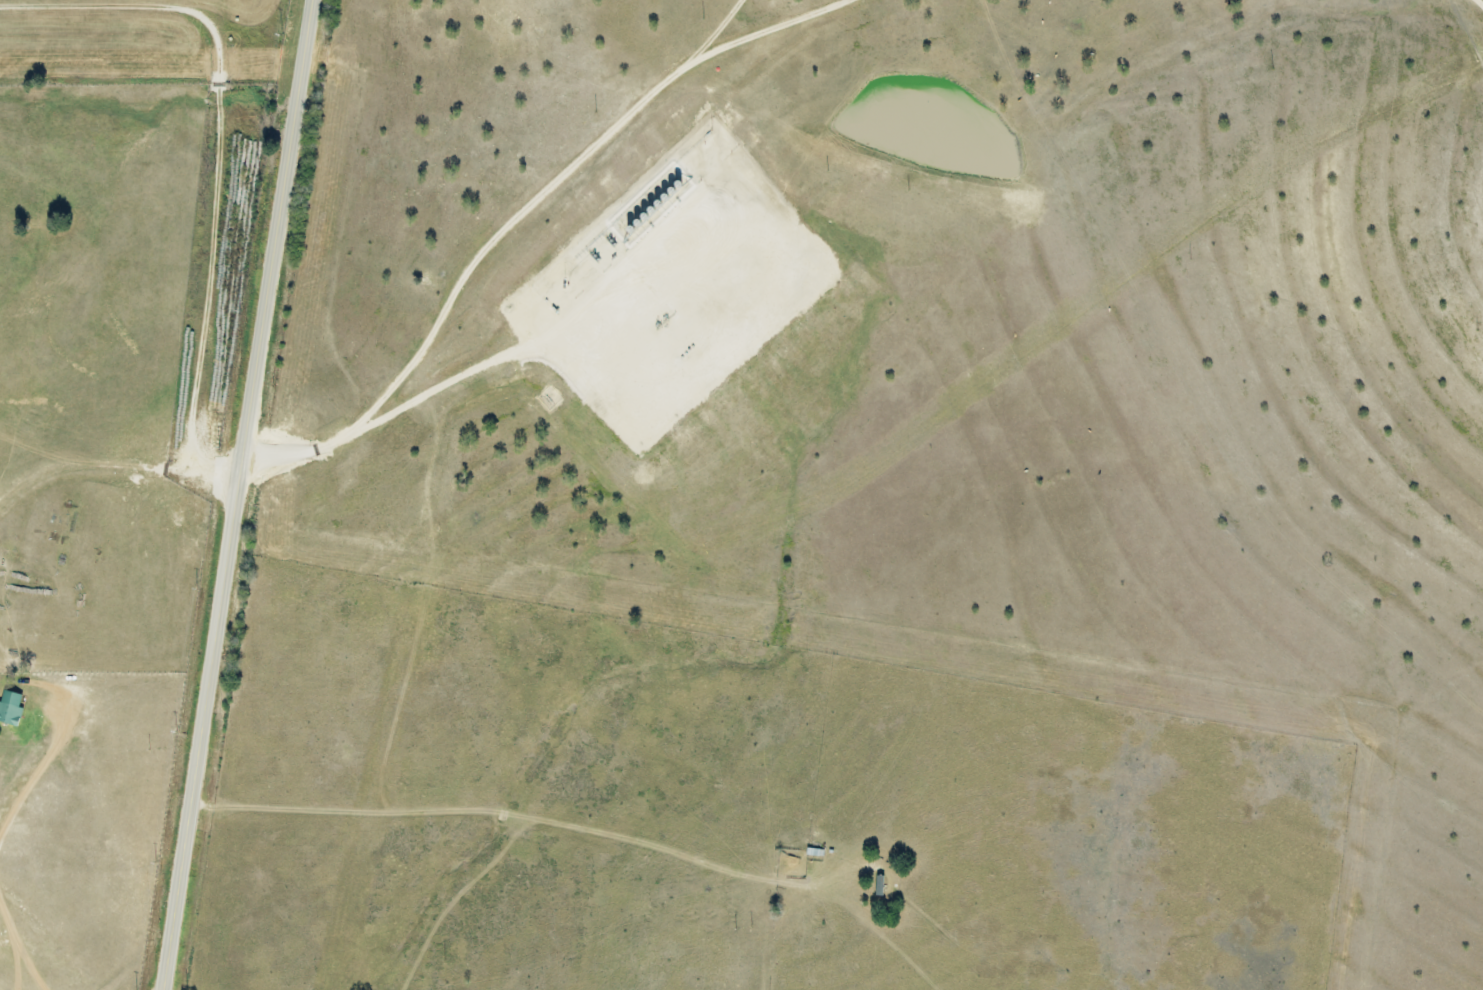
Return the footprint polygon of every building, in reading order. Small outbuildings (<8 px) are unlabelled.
[(19,707),(22,694),(4,690),(1,702),(0,702),(0,722),(19,726),(23,708),(19,707)] [(874,896),(883,896),(884,875),(875,875),(874,896)]
